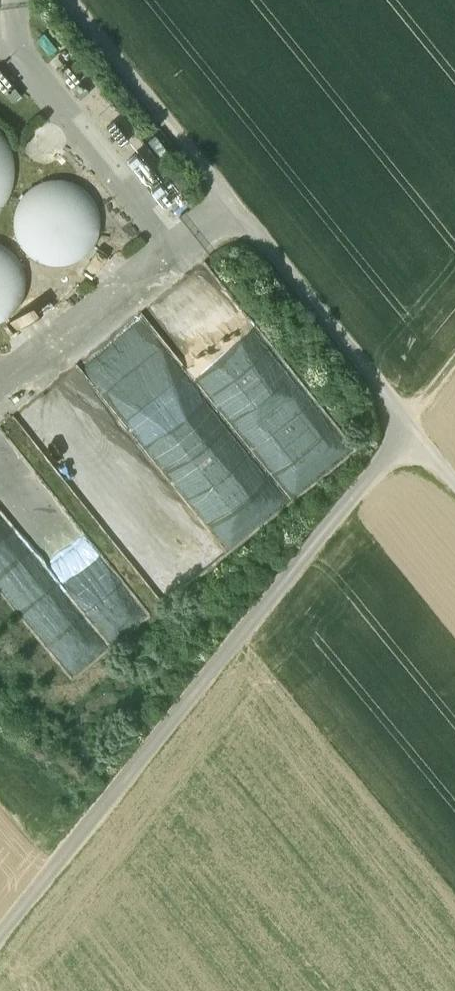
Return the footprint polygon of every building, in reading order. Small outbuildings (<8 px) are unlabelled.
[(129,140),(114,121),(106,127),(121,146),(129,140)] [(14,169),(9,146),(0,132),(0,208),(10,193),(14,169)] [(97,238),(100,222),(97,205),(87,191),(73,182),(56,178),(40,182),(26,191),(16,206),(13,222),(17,239),(26,253),(41,262),(57,265),(74,262),(88,252),(97,238)] [(26,282),(22,265),(13,251),(0,243),(0,322),(13,313),(23,298),(26,282)] [(41,499),(13,523),(29,543),(58,519),(41,499)]
